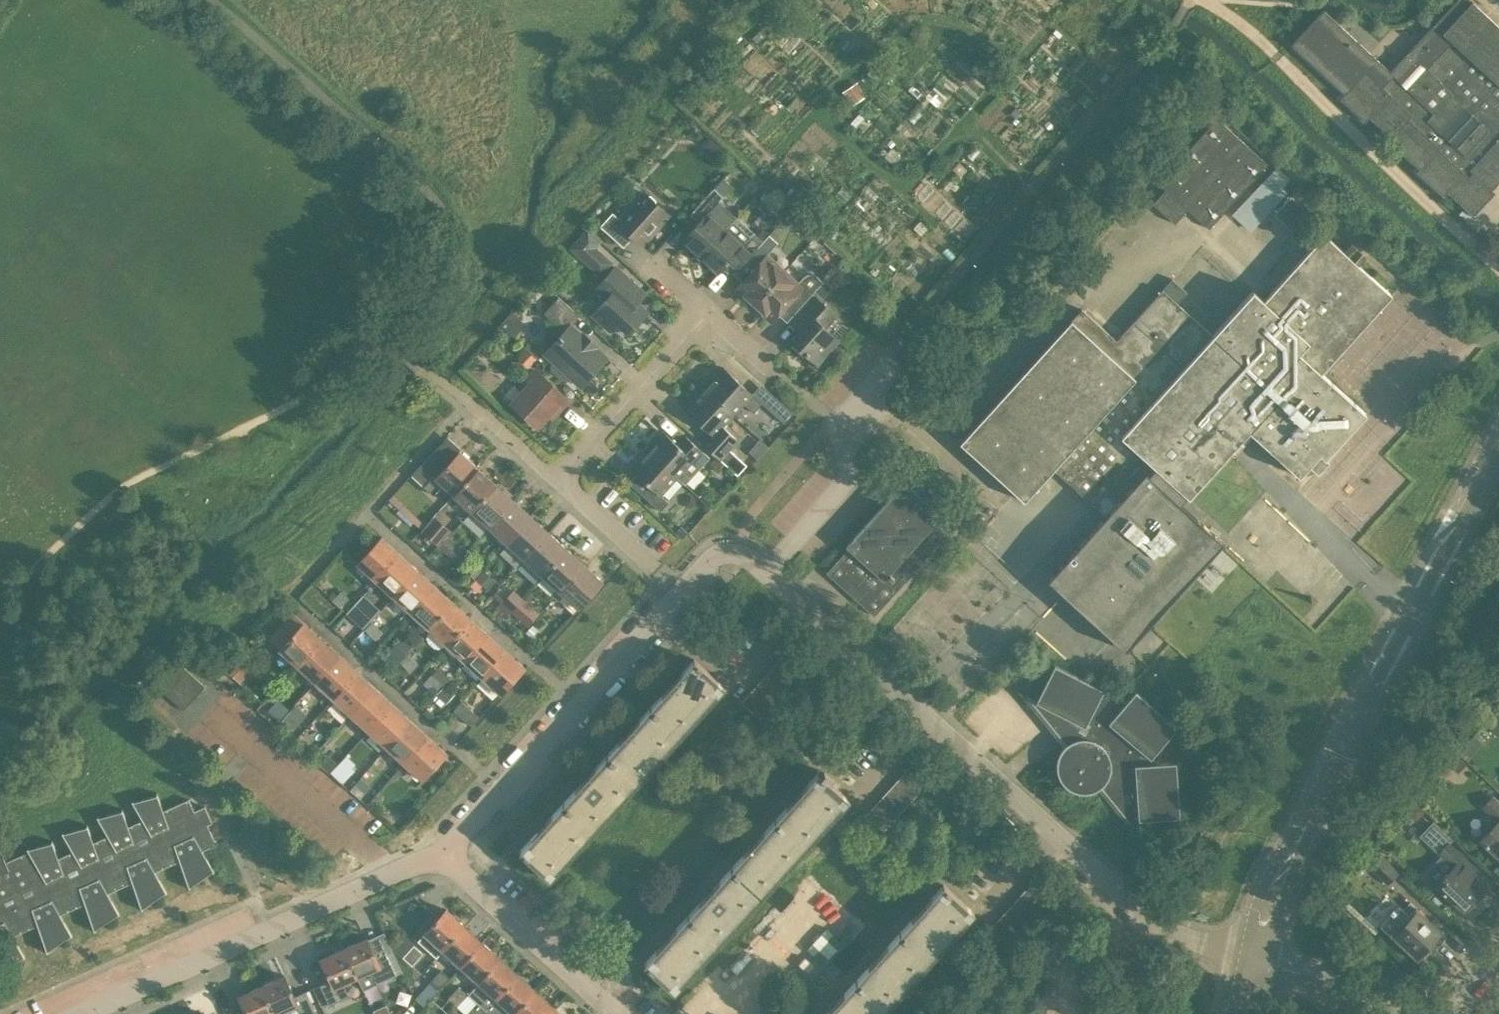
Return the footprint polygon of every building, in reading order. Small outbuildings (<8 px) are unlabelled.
[(1471,0),(1456,0),(1390,71),(1323,9),(1291,44),(1344,93),(1340,98),(1365,121),(1369,116),(1394,140),(1392,143),(1419,168),(1416,171),(1443,196),(1447,192),(1464,207),(1473,216),(1495,192),(1492,189),(1498,182),(1498,26),(1471,0)] [(874,66),(867,73),(874,80),(882,73),(874,66)] [(842,92),(851,105),(863,97),(855,84),(842,92)] [(1217,118),(1159,183),(1166,189),(1153,203),(1175,223),(1181,216),(1188,208),(1209,227),(1267,163),(1217,118)] [(709,151),(716,158),(723,150),(716,144),(709,151)] [(1233,214),(1232,215),(1250,231),(1251,231),(1269,210),(1286,192),(1281,187),(1289,178),(1276,165),(1267,175),(1233,214)] [(700,221),(682,241),(700,257),(726,228),(710,213),(726,196),(717,188),(692,214),(700,221)] [(1274,215),(1293,232),(1317,204),(1300,188),(1292,197),(1291,196),(1274,215)] [(612,212),(599,225),(620,244),(629,233),(641,244),(658,226),(668,214),(643,192),(619,218),(612,212)] [(746,263),(766,241),(764,240),(770,234),(762,227),(753,233),(736,217),(726,228),(700,257),(717,273),(735,253),(746,263)] [(1053,468),(1093,505),(1140,453),(1188,496),(1235,444),(1248,430),(1298,475),(1308,463),(1316,471),(1327,458),(1325,456),(1365,412),(1320,371),(1390,294),(1323,233),(1269,293),(1263,300),(1251,290),(1212,333),(1162,288),(1116,339),(1081,308),(972,428),(960,442),(1015,492),(1024,500),(1053,468)] [(599,280),(612,265),(580,237),(567,251),(599,280)] [(767,254),(735,289),(753,306),(785,270),(767,254)] [(628,333),(647,312),(636,303),(645,294),(615,267),(596,287),(608,297),(592,315),(610,330),(617,323),(628,333)] [(771,322),(803,287),(785,270),(753,306),(771,322)] [(831,289),(823,281),(814,291),(822,298),(831,289)] [(563,332),(545,352),(555,361),(551,366),(551,370),(561,379),(565,379),(570,374),(581,384),(605,358),(594,347),(595,345),(583,335),(581,336),(570,327),(580,316),(557,297),(543,313),(563,332)] [(823,326),(833,314),(815,297),(797,316),(806,324),(799,331),(791,340),(816,363),(838,340),(823,326)] [(527,368),(536,359),(525,348),(516,358),(527,368)] [(714,381),(712,382),(704,391),(732,416),(743,403),(754,412),(762,403),(722,366),(711,378),(714,381)] [(552,410),(555,413),(568,399),(536,370),(519,388),(523,391),(512,403),(537,426),(552,410)] [(729,449),(736,441),(731,437),(732,435),(722,426),(732,416),(704,391),(697,399),(694,396),(684,407),(711,431),(701,442),(716,456),(710,463),(715,467),(713,469),(715,471),(722,471),(724,468),(720,464),(722,462),(737,474),(746,464),(729,449)] [(794,413),(776,397),(766,407),(784,423),(794,413)] [(688,481),(695,473),(709,457),(691,441),(683,450),(663,431),(652,442),(656,446),(650,453),(675,477),(683,485),(688,481)] [(750,450),(758,456),(769,443),(760,436),(750,450)] [(453,495),(478,468),(460,452),(448,464),(435,451),(412,476),(433,495),(442,485),(453,495)] [(659,494),(675,477),(650,453),(643,461),(639,457),(630,467),(650,486),(643,495),(660,511),(668,502),(659,494)] [(1182,503),(1188,496),(1140,453),(1093,505),(1100,510),(1105,515),(1145,470),(1182,503)] [(453,495),(471,511),(496,484),(478,468),(453,495)] [(1105,515),(1051,574),(1128,643),(1222,539),(1182,503),(1145,470),(1105,515)] [(935,522),(941,515),(904,481),(845,545),(848,548),(826,572),(851,594),(874,615),(948,533),(935,522)] [(513,500),(496,484),(471,511),(489,527),(513,500)] [(419,528),(423,523),(392,495),(388,499),(419,528)] [(489,527),(506,543),(531,516),(513,500),(489,527)] [(549,532),(531,516),(506,543),(524,559),(549,532)] [(450,534),(432,518),(420,531),(437,547),(450,534)] [(681,527),(675,533),(679,536),(682,539),(687,533),(681,527)] [(524,559),(542,576),(567,549),(549,532),(524,559)] [(356,565),(374,581),(398,555),(380,538),(356,565)] [(448,539),(441,547),(458,561),(464,553),(448,539)] [(584,565),(567,549),(542,576),(560,592),(584,565)] [(374,581),(392,597),(416,571),(398,555),(374,581)] [(476,556),(465,568),(476,578),(483,570),(487,566),(476,556)] [(602,581),(584,565),(560,592),(577,608),(602,581)] [(495,580),(483,570),(476,578),(487,588),(495,580)] [(434,587),(416,571),(392,597),(410,613),(434,587)] [(310,584),(303,592),(320,607),(327,599),(310,584)] [(410,613),(428,630),(452,603),(434,587),(410,613)] [(521,599),(512,591),(506,598),(497,590),(493,595),(500,602),(498,605),(507,614),(511,611),(521,599)] [(340,592),(332,600),(339,607),(347,599),(340,592)] [(380,610),(363,594),(345,613),(362,629),(380,610)] [(529,606),(521,599),(511,611),(518,618),(529,606)] [(470,619),(452,603),(428,630),(446,646),(470,619)] [(279,649),(297,665),(321,639),(303,622),(302,624),(290,613),(276,628),(288,639),(279,649)] [(446,646),(463,662),(487,635),(470,619),(446,646)] [(371,622),(363,630),(374,640),(381,633),(371,622)] [(531,625),(525,631),(530,636),(536,630),(531,625)] [(505,652),(487,635),(463,662),(481,678),(505,652)] [(339,655),(321,639),(297,665),(315,682),(339,655)] [(396,665),(399,662),(405,654),(394,644),(385,655),(396,665)] [(523,668),(505,652),(481,678),(499,694),(523,668)] [(406,654),(398,662),(409,672),(417,663),(406,654)] [(339,655),(315,682),(332,698),(357,671),(339,655)] [(694,658),(519,851),(550,879),(725,686),(694,658)] [(183,710),(205,686),(181,664),(159,688),(167,695),(183,710)] [(1135,690),(1126,701),(1116,695),(1102,688),(1081,678),(1054,664),(1036,700),(1026,695),(1056,732),(1059,735),(1064,742),(1066,744),(1060,752),(1056,762),(1059,777),(1066,786),(1074,791),(1087,792),(1100,786),(1115,804),(1140,835),(1139,820),(1179,817),(1176,761),(1158,763),(1151,757),(1177,726),(1154,707),(1135,690)] [(792,681),(774,665),(766,674),(784,690),(792,681)] [(449,677),(438,667),(423,684),(435,694),(449,677)] [(357,671),(332,698),(350,714),(375,687),(357,671)] [(784,690),(766,674),(758,683),(776,699),(784,690)] [(776,699),(758,683),(750,692),(767,708),(776,699)] [(444,685),(436,694),(445,703),(454,694),(444,685)] [(375,687),(350,714),(368,730),(393,704),(375,687)] [(290,710),(278,700),(267,713),(279,722),(281,720),(290,710)] [(471,726),(479,717),(461,701),(453,710),(471,726)] [(295,704),(290,710),(281,720),(293,730),(307,713),(295,704)] [(368,730),(386,747),(410,720),(393,704),(368,730)] [(1496,711),(1486,721),(1497,731),(1498,728),(1498,714),(1496,711)] [(428,736),(410,720),(386,747),(404,763),(428,736)] [(422,779),(446,752),(428,736),(404,763),(422,779)] [(327,755),(319,763),(329,772),(336,763),(327,755)] [(915,759),(906,769),(925,785),(933,776),(915,759)] [(925,785),(906,769),(898,778),(916,794),(925,785)] [(674,991),(849,799),(818,771),(643,963),(674,991)] [(371,784),(361,776),(355,783),(364,792),(371,784)] [(916,794),(898,778),(890,787),(908,803),(916,794)] [(908,803),(890,787),(882,795),(900,812),(908,803)] [(1,973),(0,971),(24,956),(25,958),(26,957),(13,936),(37,925),(47,953),(48,952),(47,950),(70,935),(71,937),(72,936),(60,915),(85,903),(95,931),(96,931),(95,928),(117,913),(118,915),(120,915),(108,894),(133,883),(142,910),(143,909),(142,907),(165,892),(166,894),(167,893),(155,873),(181,862),(189,889),(190,888),(190,886),(212,870),(213,872),(214,872),(202,850),(215,844),(208,827),(213,825),(212,822),(208,814),(205,806),(203,806),(204,808),(195,812),(189,799),(163,810),(157,794),(131,801),(143,822),(129,828),(123,810),(97,816),(109,837),(93,844),(88,825),(62,831),(74,853),(59,859),(52,841),(26,847),(28,851),(6,861),(0,846),(0,974),(1,973)] [(900,812),(882,795),(874,804),(892,821),(900,812)] [(1498,858),(1498,803),(1492,796),(1483,806),(1498,821),(1480,840),(1498,858)] [(866,814),(883,830),(892,821),(874,804),(866,814)] [(1429,824),(1422,837),(1436,844),(1443,832),(1429,824)] [(1463,912),(1490,883),(1448,843),(1438,853),(1453,867),(1435,885),(1463,912)] [(1398,872),(1371,847),(1360,860),(1362,861),(1387,884),(1398,872)] [(1049,898),(1031,882),(1023,891),(1040,907),(1049,898)] [(825,1013),(882,1013),(975,912),(943,884),(825,1013)] [(1040,907),(1023,891),(1015,900),(1032,916),(1040,907)] [(1032,916),(1015,900),(1007,909),(1024,924),(1032,916)] [(1417,960),(1443,932),(1415,907),(1409,901),(1403,909),(1398,905),(1394,909),(1392,908),(1389,911),(1390,913),(1379,925),(1417,960)] [(464,925),(446,909),(417,941),(435,957),(442,949),(464,925)] [(1024,924),(1007,909),(999,917),(1016,933),(1024,924)] [(1008,943),(1016,933),(999,917),(990,927),(1008,943)] [(460,966),(482,941),(464,925),(442,949),(460,966)] [(367,938),(344,948),(356,976),(371,970),(376,983),(395,974),(386,954),(376,959),(367,938)] [(482,941),(460,966),(478,982),(500,958),(482,941)] [(423,953),(413,945),(402,957),(411,965),(423,953)] [(343,982),(356,976),(344,948),(321,959),(330,979),(320,984),(329,1004),(349,995),(343,982)] [(478,982),(468,994),(468,995),(476,1002),(466,1013),(481,1013),(496,998),(495,998),(517,973),(500,958),(478,982)] [(440,970),(429,982),(438,991),(449,978),(440,970)] [(496,998),(513,1013),(535,990),(517,973),(495,998),(496,998)] [(304,991),(294,996),(284,975),(261,986),(274,1013),(308,1013),(314,1011),(304,991)] [(246,1013),(273,1013),(274,1013),(261,986),(238,996),(246,1013)] [(468,995),(468,994),(458,986),(433,1013),(434,1013),(448,1013),(456,1005),(457,1007),(468,995)] [(535,990),(513,1013),(545,1013),(553,1006),(535,990)] [(386,1004),(372,1010),(374,1013),(391,1013),(386,1004)] [(553,1006),(545,1013),(562,1013),(553,1006)]
